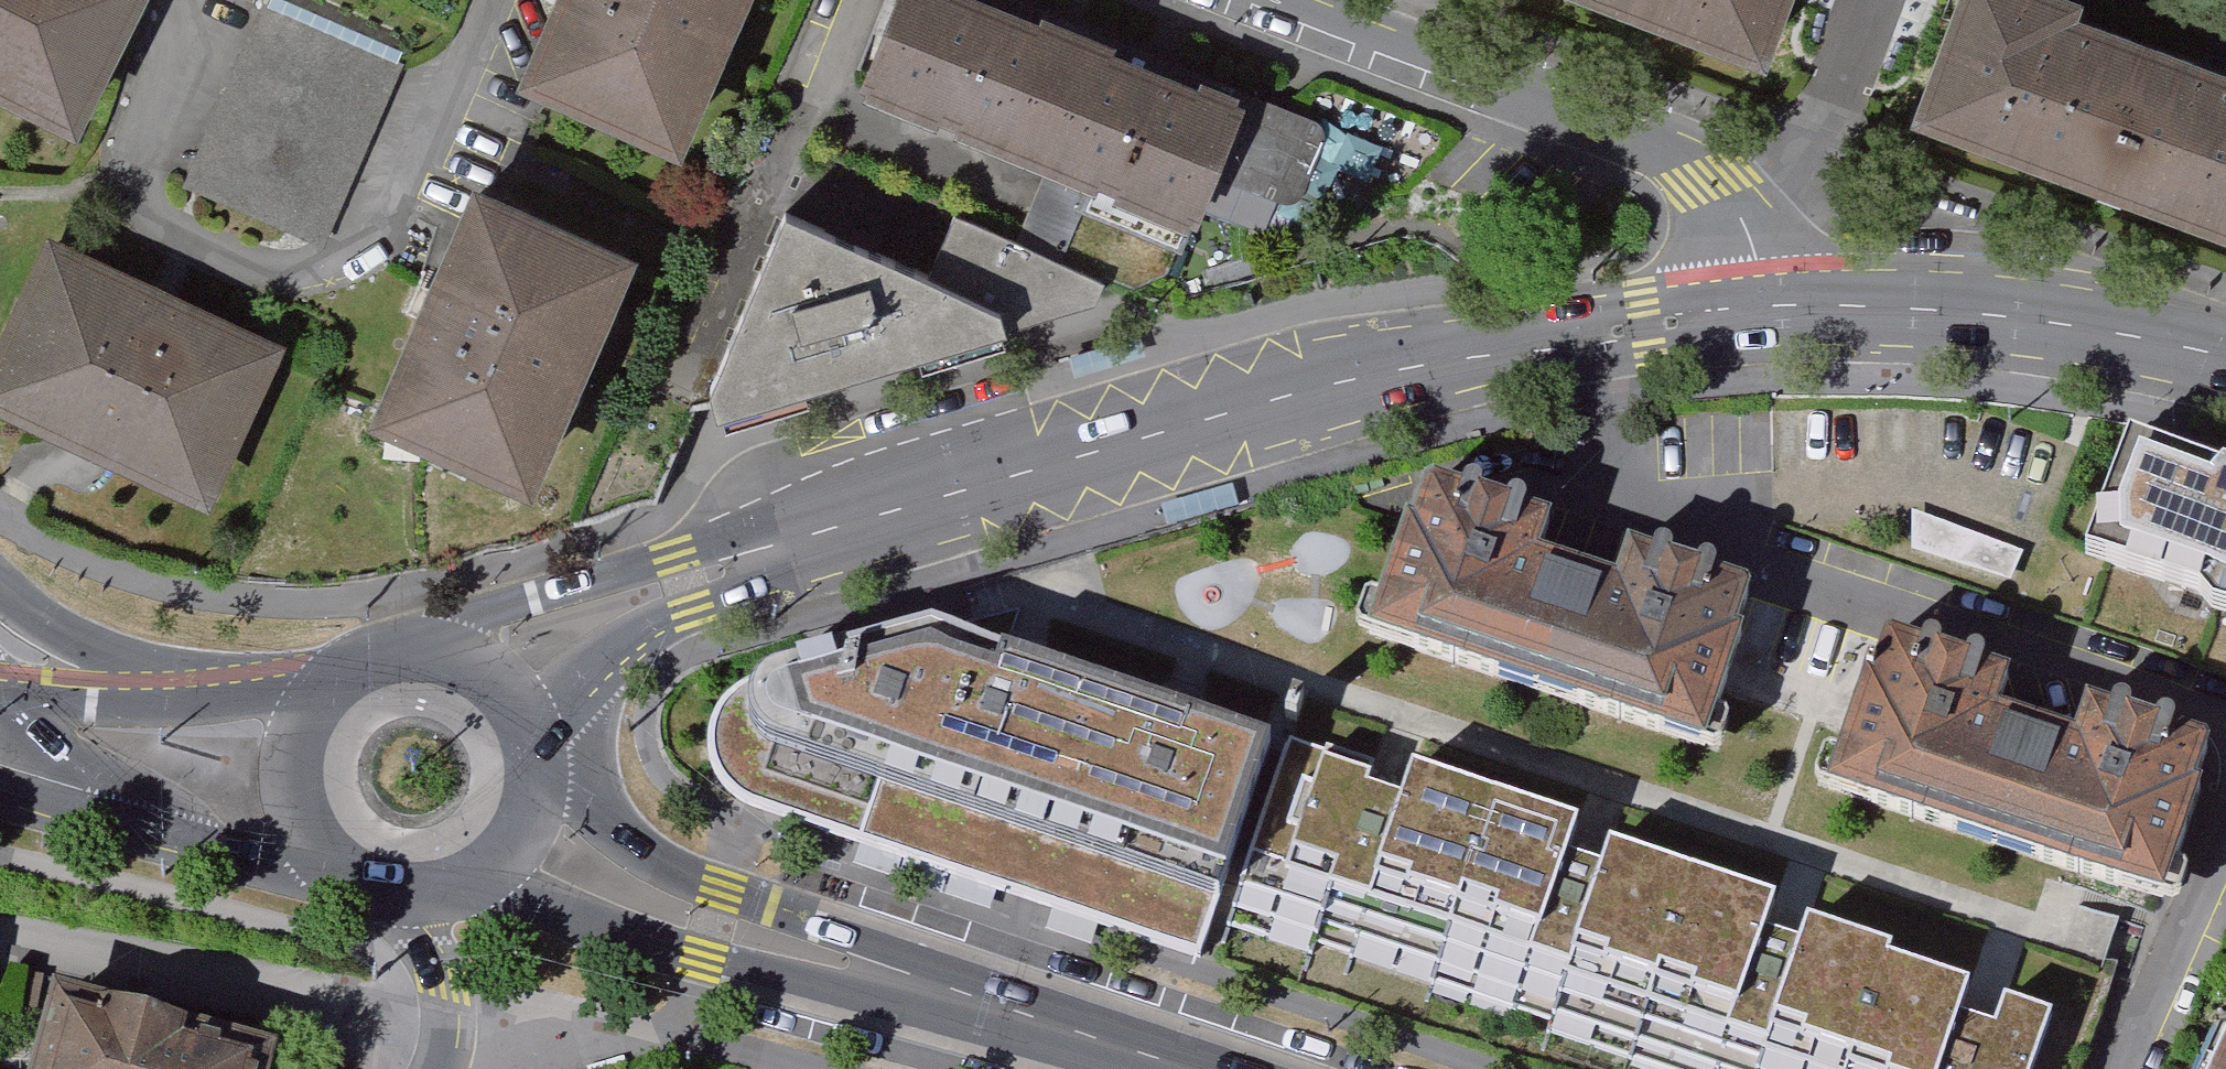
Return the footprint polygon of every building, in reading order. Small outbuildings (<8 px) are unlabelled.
[(89,127),(153,0),(0,0),(0,82),(89,127)] [(514,79),(680,154),(750,0),(550,0),(514,79)] [(1044,0),(877,0),(852,59),(1197,200),(1212,165),(1246,82),(1044,0)] [(1770,58),(1792,0),(1615,0),(1770,58)] [(2148,47),(2079,22),(2085,5),(2072,0),(1977,0),(1935,115),(2101,176),(2148,47)] [(412,65),(272,4),(194,184),(333,245),(412,65)] [(2225,221),(2225,76),(2148,47),(2101,176),(2225,221)] [(1333,116),(1246,82),(1212,165),(1304,202),(1333,116)] [(638,249),(472,174),(362,417),(528,491),(638,249)] [(930,276),(782,213),(707,390),(711,414),(856,364),(1008,325),(1001,307),(930,276)] [(1001,307),(1008,325),(1098,301),(1107,280),(957,218),(930,276),(1001,307)] [(69,227),(0,361),(0,396),(222,508),(305,346),(69,227)] [(2028,446),(2005,517),(2225,591),(2225,512),(2028,446)] [(1378,638),(1542,692),(1575,595),(1536,582),(1549,544),(1431,506),(1416,550),(1408,548),(1378,638)] [(1612,607),(1575,595),(1542,692),(1706,746),(1735,662),(1727,659),(1742,614),(1623,575),(1612,607)] [(718,790),(858,837),(883,762),(926,633),(823,647),(713,676),(684,704),(676,739),(687,770),(718,790)] [(991,798),(1034,669),(926,633),(883,762),(991,798)] [(1887,667),(1872,712),(1864,710),(1835,796),(2001,852),(2033,758),(1996,745),(2008,708),(1887,667)] [(1034,669),(991,798),(1108,836),(1151,707),(1034,669)] [(1151,707),(1108,836),(1230,877),(1273,748),(1151,707)] [(2033,758),(2001,852),(2167,908),(2195,826),(2188,824),(2203,779),(2082,738),(2071,771),(2033,758)] [(1319,947),(1438,986),(1499,800),(1417,773),(1404,814),(1367,802),(1377,772),(1293,744),(1232,931),(1315,958),(1319,947)] [(1636,1065),(1698,878),(1616,852),(1607,881),(1569,868),(1582,828),(1499,800),(1438,986),(1558,1026),(1554,1038),(1636,1065)] [(1894,964),(1898,954),(1815,927),(1805,957),(1769,945),(1782,906),(1698,878),(1636,1065),(1649,1068),(1860,1068),(1894,964)] [(2060,1025),(2011,1009),(2000,1042),(1965,1030),(1977,992),(1894,964),(1860,1068),(2045,1068),(2060,1025)] [(300,1051),(72,995),(54,1068),(296,1068),(300,1051)]
